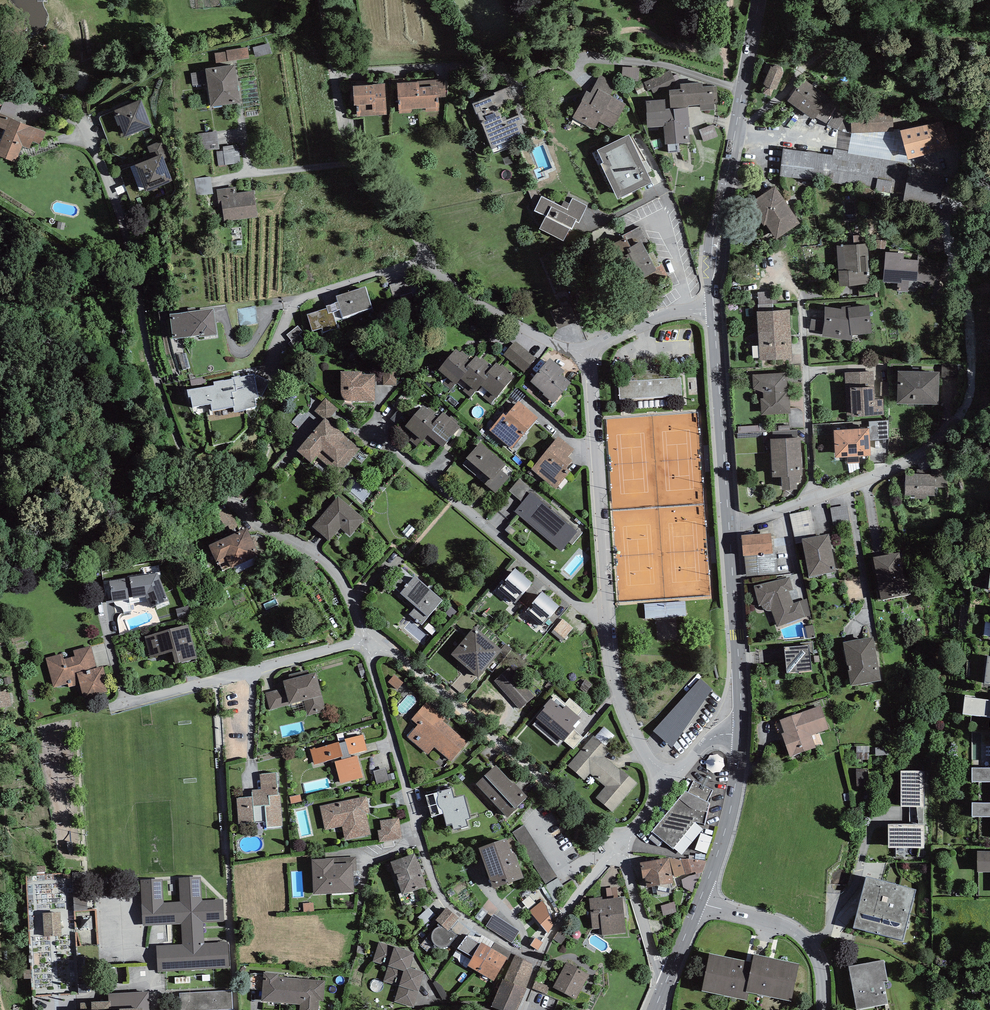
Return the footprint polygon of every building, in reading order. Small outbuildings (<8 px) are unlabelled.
[(216,64),(251,62),(251,51),(215,53),(216,64)] [(771,67),(771,66),(766,63),(762,71),(768,74),(763,86),(765,87),(763,93),(770,97),(773,90),(776,91),(783,72),(782,69),(781,68),(779,66),(776,66),(774,66),(772,68),(771,67)] [(238,68),(207,72),(211,107),(243,103),(238,68)] [(641,81),(641,70),(624,69),(624,81),(641,81)] [(436,80),(398,82),(400,113),(438,111),(436,80)] [(828,97),(801,80),(787,102),(814,119),(828,97)] [(681,89),(669,90),(670,109),(688,108),(689,113),(715,111),(713,87),(703,87),(703,83),(680,85),(681,89)] [(386,86),(354,87),(355,118),(388,117),(386,86)] [(512,87),(471,103),(491,151),(531,135),(512,87)] [(625,105),(594,87),(577,117),(608,135),(625,105)] [(668,100),(646,102),(647,129),(664,128),(666,145),(690,143),(688,109),(669,110),(668,100)] [(142,101),(114,112),(124,138),(152,126),(142,101)] [(849,153),(790,147),(786,182),(942,200),(951,124),(854,113),(849,153)] [(11,119),(0,151),(0,159),(25,167),(38,129),(11,119)] [(702,131),(705,144),(718,141),(715,128),(702,131)] [(629,134),(594,151),(617,200),(652,183),(629,134)] [(220,135),(208,135),(209,152),(221,151),(220,135)] [(241,148),(218,151),(220,168),(243,166),(241,148)] [(161,156),(138,164),(146,190),(170,182),(161,156)] [(196,181),(199,199),(215,196),(212,178),(196,181)] [(254,188),(221,192),(224,218),(257,214),(254,188)] [(778,188),(755,203),(777,239),(801,224),(778,188)] [(567,209),(543,196),(528,224),(568,246),(590,207),(573,198),(567,209)] [(629,279),(656,265),(641,236),(614,250),(629,279)] [(871,243),(840,245),(842,285),(873,283),(871,243)] [(904,250),(886,248),(884,278),(902,279),(902,276),(917,277),(919,256),(903,255),(904,250)] [(936,286),(944,264),(926,257),(918,279),(936,286)] [(365,287),(336,296),(343,317),(371,309),(365,287)] [(776,308),(775,294),(759,295),(760,308),(776,308)] [(314,336),(338,328),(331,307),(307,314),(314,336)] [(872,308),(827,309),(828,338),(873,337),(872,308)] [(215,310),(170,314),(172,341),(217,337),(215,310)] [(241,329),(259,328),(258,310),(240,311),(241,329)] [(790,310),(758,311),(760,363),(792,362),(790,310)] [(825,314),(812,314),(811,333),(825,333),(825,314)] [(290,337),(296,349),(307,344),(300,331),(290,337)] [(516,345),(505,360),(523,373),(534,358),(516,345)] [(508,387),(461,352),(440,379),(487,415),(508,387)] [(576,385),(550,367),(534,391),(560,409),(576,385)] [(628,381),(617,382),(620,400),(681,396),(681,377),(671,378),(668,375),(664,373),(658,371),(653,370),(646,370),(641,372),(635,374),(632,377),(628,381)] [(940,371),(900,371),(900,405),(939,405),(940,371)] [(211,386),(186,391),(188,401),(190,401),(192,410),(212,407),(213,412),(234,409),(235,414),(260,410),(258,402),(262,401),(257,374),(243,376),(242,375),(229,377),(229,379),(210,382),(211,386)] [(788,375),(757,378),(761,415),(791,412),(788,375)] [(376,376),(341,376),(340,405),(376,406),(376,376)] [(885,376),(848,376),(848,417),(886,417),(885,376)] [(461,430),(429,406),(412,429),(444,453),(461,430)] [(539,425),(518,408),(495,436),(515,453),(539,425)] [(327,425),(301,454),(325,474),(350,445),(327,425)] [(866,426),(843,434),(854,467),(878,459),(866,426)] [(803,440),(770,441),(772,490),(805,489),(803,440)] [(583,460),(562,443),(535,475),(556,492),(583,460)] [(513,474),(479,448),(464,467),(499,494),(513,474)] [(936,476),(907,476),(907,496),(936,496),(936,476)] [(519,502),(530,491),(522,484),(512,494),(519,502)] [(365,519),(338,496),(312,527),(330,542),(341,528),(350,537),(365,519)] [(577,532),(533,498),(518,517),(562,551),(577,532)] [(834,529),(851,527),(849,509),(833,510),(834,529)] [(795,534),(816,529),(812,513),(791,518),(795,534)] [(251,534),(214,549),(224,575),(262,561),(251,534)] [(771,535),(741,537),(742,555),(772,554),(771,535)] [(834,540),(802,544),(808,581),(840,576),(834,540)] [(901,556),(871,562),(878,603),(909,598),(901,556)] [(535,588),(516,572),(496,596),(515,612),(535,588)] [(157,574),(109,582),(112,602),(129,599),(128,597),(132,596),(133,599),(145,597),(150,608),(169,600),(157,574)] [(791,578),(757,589),(771,632),(806,621),(791,578)] [(443,601),(415,579),(401,597),(429,619),(443,601)] [(561,611),(543,595),(522,619),(540,635),(561,611)] [(188,606),(175,609),(178,619),(191,615),(188,606)] [(564,621),(553,635),(564,645),(576,631),(564,621)] [(188,625),(145,637),(150,658),(172,652),(175,664),(197,658),(188,625)] [(502,652),(476,629),(452,656),(478,679),(502,652)] [(815,629),(808,630),(810,641),(817,640),(815,629)] [(875,643),(845,647),(851,689),(881,684),(875,643)] [(810,645),(784,647),(787,673),(812,671),(810,645)] [(62,654),(46,658),(54,687),(68,683),(69,687),(80,685),(84,701),(98,697),(98,695),(110,692),(103,666),(96,668),(91,646),(74,651),(76,657),(63,660),(62,654)] [(285,688),(265,693),(270,710),(303,701),(307,716),(326,711),(316,672),(283,681),(285,688)] [(521,712),(534,700),(507,673),(495,685),(521,712)] [(712,689),(700,678),(653,732),(673,748),(712,689)] [(395,679),(390,686),(399,693),(404,685),(395,679)] [(12,706),(9,691),(1,692),(0,689),(0,708),(12,706)] [(967,700),(964,726),(989,729),(989,703),(967,700)] [(582,725),(553,702),(533,728),(562,751),(582,725)] [(408,740),(447,771),(472,743),(425,704),(411,721),(417,729),(408,740)] [(822,709),(779,723),(791,760),(818,751),(814,739),(830,734),(822,709)] [(315,748),(310,749),(314,764),(331,760),(332,762),(334,761),(340,783),(363,777),(357,755),(352,757),(351,755),(367,751),(363,734),(344,739),(345,741),(339,743),(339,742),(315,749),(315,748)] [(611,749),(595,736),(566,773),(584,788),(593,776),(607,787),(599,797),(616,810),(636,786),(603,759),(611,749)] [(973,736),(973,763),(989,763),(989,736),(973,736)] [(724,774),(722,759),(709,761),(711,776),(724,774)] [(478,784),(508,820),(530,800),(497,767),(478,784)] [(386,768),(373,771),(377,785),(390,781),(386,768)] [(974,769),(974,787),(989,787),(989,769),(974,769)] [(276,772),(259,774),(261,789),(252,790),(252,796),(236,798),(238,824),(266,822),(267,827),(282,826),(280,795),(278,795),(276,772)] [(926,772),(901,772),(902,814),(926,813),(926,772)] [(687,794),(653,834),(673,849),(697,823),(707,827),(711,804),(715,792),(695,783),(687,794)] [(452,788),(437,792),(446,826),(452,824),(454,831),(469,827),(467,819),(470,818),(464,796),(454,798),(452,788)] [(321,807),(325,831),(344,828),(347,844),(376,839),(368,799),(321,807)] [(973,807),(973,821),(989,821),(989,807),(973,807)] [(381,830),(378,831),(380,843),(403,839),(399,818),(380,821),(381,830)] [(529,828),(518,834),(545,887),(556,882),(529,828)] [(929,829),(889,829),(889,851),(929,851),(929,829)] [(510,840),(483,850),(499,894),(526,884),(510,840)] [(978,853),(978,876),(989,875),(989,853),(978,853)] [(417,854),(390,864),(404,899),(431,888),(417,854)] [(671,859),(642,865),(647,888),(676,883),(671,859)] [(354,862),(313,864),(315,894),(356,892),(354,862)] [(916,889),(867,877),(853,928),(903,940),(916,889)] [(163,880),(141,881),(143,929),(183,927),(183,946),(157,947),(157,970),(232,967),(231,941),(208,942),(207,927),(226,926),(225,901),(202,902),(201,880),(181,881),(182,904),(164,904),(163,880)] [(627,901),(593,902),(594,934),(627,933),(627,901)] [(666,918),(679,915),(676,905),(663,909),(666,918)] [(459,939),(452,932),(461,922),(449,910),(437,922),(443,928),(431,939),(444,953),(459,939)] [(60,913),(42,914),(43,936),(61,936),(60,913)] [(91,917),(79,917),(80,929),(92,928),(91,917)] [(541,953),(545,945),(537,940),(532,948),(541,953)] [(417,953),(378,942),(371,966),(386,970),(382,984),(399,989),(395,1002),(415,1008),(426,972),(413,968),(417,953)] [(511,958),(480,944),(468,968),(499,982),(511,958)] [(751,963),(712,955),(704,994),(749,1003),(751,994),(793,1003),(801,964),(752,954),(751,963)] [(512,961),(493,1005),(505,1009),(514,1009),(532,970),(512,961)] [(593,974),(567,962),(554,991),(580,1003),(593,974)] [(850,968),(855,1009),(866,1009),(890,1007),(884,963),(850,968)] [(266,975),(266,1002),(298,1002),(298,1009),(324,1009),(324,976),(266,975)] [(143,1007),(143,990),(111,992),(111,999),(85,1001),(84,1009),(143,1009),(143,1007)] [(179,993),(180,1009),(235,1009),(233,1009),(232,990),(179,993)]
